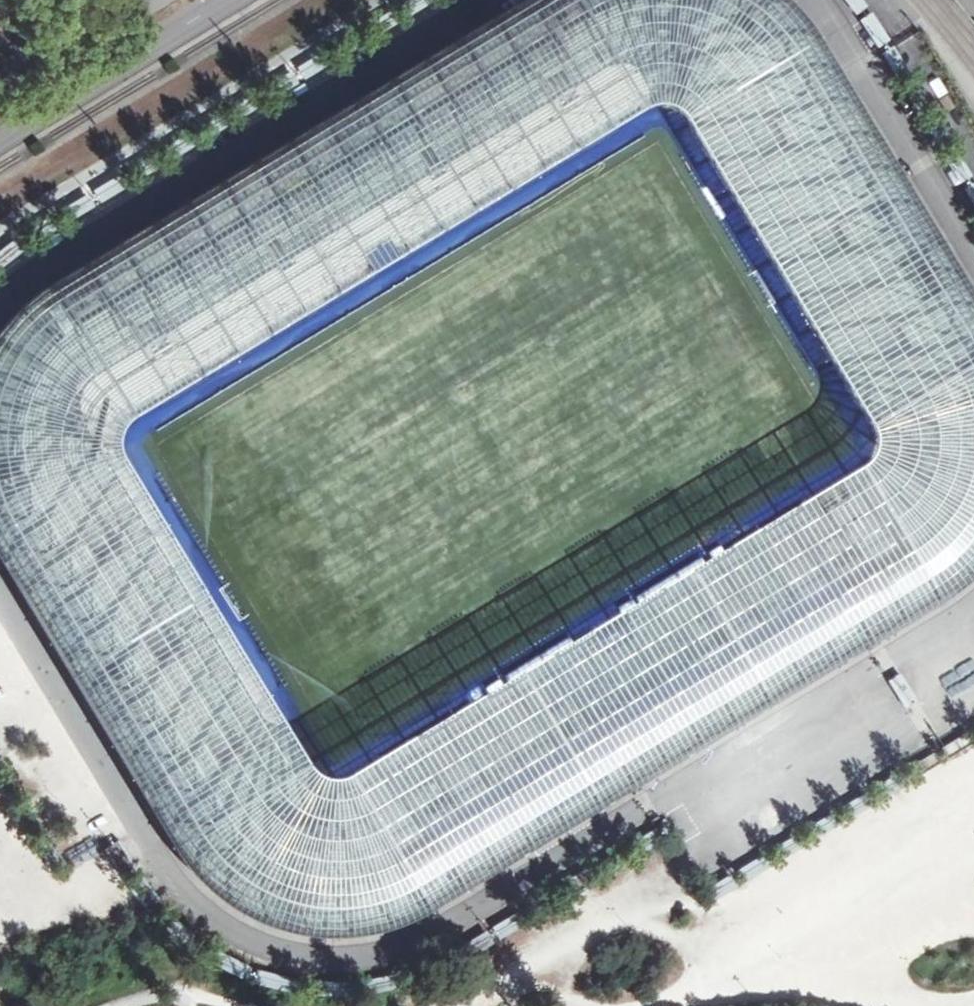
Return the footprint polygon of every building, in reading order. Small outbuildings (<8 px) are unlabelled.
[(3,347),(0,352),(0,538),(11,557),(187,846),(209,875),(236,899),(272,916),(311,926),(385,920),(428,903),(609,794),(938,595),(969,571),(973,564),(973,312),(803,39),(788,13),(771,0),(546,0),(132,251),(55,298),(44,306),(27,319),(3,347)] [(901,673),(889,680),(907,713),(921,705),(901,673)]
